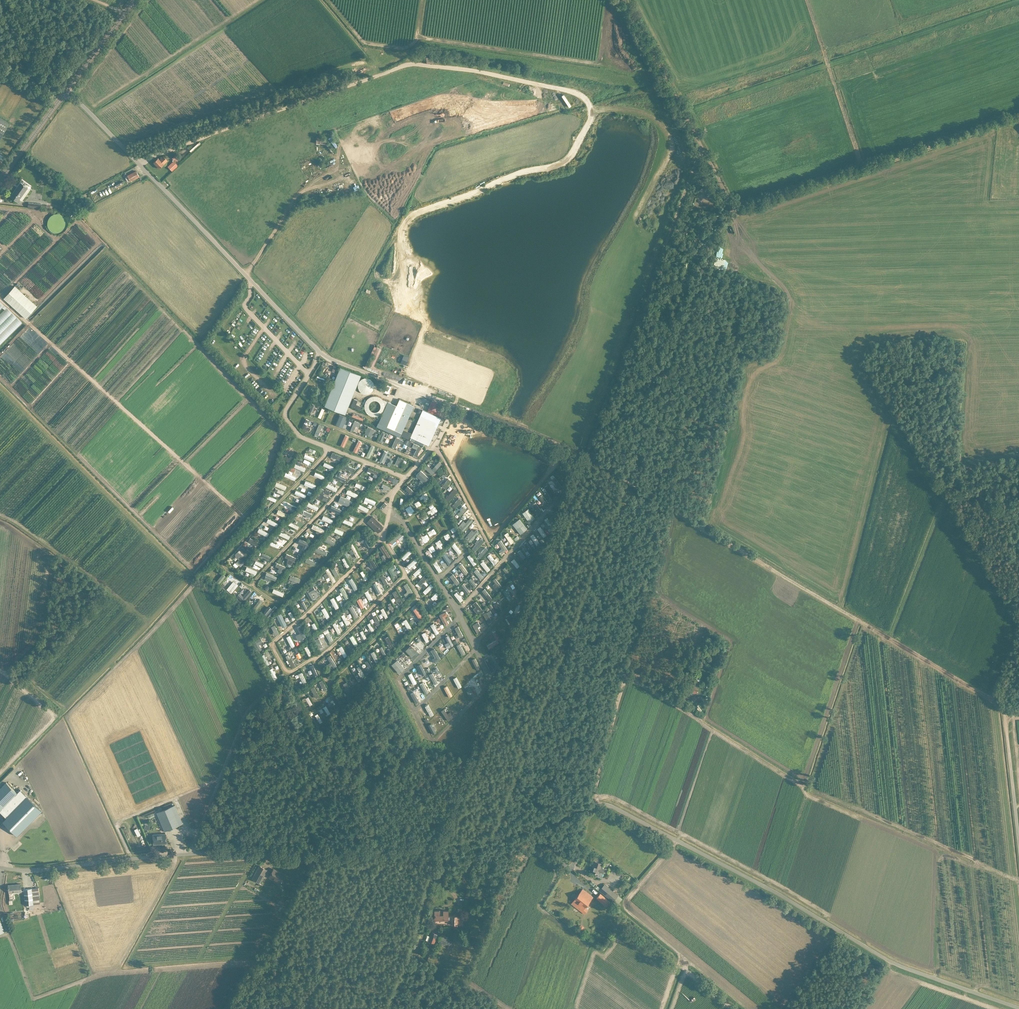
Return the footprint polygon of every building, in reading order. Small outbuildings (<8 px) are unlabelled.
[(9,123),(0,117),(0,139),(9,123)] [(338,148),(339,146),(332,138),(331,139),(338,148)] [(193,153),(203,144),(201,142),(192,151),(193,153)] [(159,168),(164,164),(168,160),(163,156),(160,160),(158,158),(154,162),(159,168)] [(172,171),(176,167),(178,165),(174,161),(168,166),(172,171)] [(136,171),(132,173),(127,175),(128,177),(126,178),(128,181),(130,180),(130,181),(139,176),(136,171)] [(10,196),(14,199),(18,202),(20,203),(30,189),(28,188),(25,185),(24,185),(24,184),(23,184),(21,182),(18,186),(10,196)] [(92,205),(90,201),(85,204),(86,205),(77,209),(73,210),(74,213),(79,212),(83,210),(87,207),(87,208),(92,205)] [(15,286),(4,298),(26,318),(37,306),(15,286)] [(0,302),(0,309),(2,307),(5,310),(0,315),(0,345),(22,322),(0,302)] [(660,309),(664,312),(669,306),(665,303),(660,309)] [(375,369),(382,349),(375,347),(368,367),(375,369)] [(340,367),(324,406),(345,414),(361,375),(340,367)] [(275,370),(282,377),(284,375),(277,368),(275,370)] [(373,381),(371,379),(368,378),(365,378),(362,379),(360,381),(358,384),(358,387),(359,390),(362,392),(364,394),(368,394),(371,392),(373,390),(374,387),(374,384),(373,381)] [(288,379),(286,381),(293,389),(295,386),(288,379)] [(379,388),(381,389),(381,390),(389,393),(392,386),(382,382),(381,383),(379,388)] [(354,398),(351,406),(361,410),(363,407),(356,404),(358,400),(354,398)] [(388,401),(380,419),(383,421),(382,424),(401,433),(400,435),(409,439),(410,437),(424,443),(429,445),(441,418),(423,410),(411,435),(412,433),(403,429),(414,405),(400,399),(397,405),(391,403),(388,401)] [(430,405),(428,410),(444,418),(446,412),(436,407),(438,403),(432,400),(430,405)] [(466,414),(463,413),(461,413),(459,411),(456,418),(461,419),(464,420),(466,414)] [(308,420),(304,429),(312,432),(313,428),(309,427),(311,421),(308,420)] [(398,438),(394,447),(398,449),(402,440),(398,438)] [(418,450),(415,456),(418,458),(423,448),(415,444),(414,448),(418,450)] [(291,464),(298,456),(296,454),(291,459),(288,455),(285,458),(291,464)] [(334,454),(333,457),(336,458),(335,460),(345,462),(346,456),(334,454)] [(434,469),(430,465),(427,468),(434,475),(444,465),(441,462),(434,469)] [(348,464),(346,468),(355,473),(357,469),(348,464)] [(348,478),(342,476),(344,472),(340,470),(337,479),(346,483),(348,478)] [(560,492),(565,489),(557,477),(554,479),(558,485),(557,487),(560,492)] [(444,485),(447,488),(454,482),(451,479),(444,485)] [(549,485),(545,488),(554,499),(558,496),(549,485)] [(329,497),(331,493),(322,488),(318,497),(329,502),(331,497),(329,497)] [(456,489),(447,499),(450,502),(460,493),(456,489)] [(348,494),(359,499),(360,494),(349,490),(348,494)] [(540,498),(547,506),(551,503),(543,495),(540,498)] [(368,497),(366,501),(377,506),(378,502),(368,497)] [(461,498),(454,506),(457,509),(464,500),(461,498)] [(537,502),(534,505),(539,514),(543,512),(537,502)] [(335,508),(345,513),(347,509),(337,504),(335,508)] [(361,504),(359,508),(369,513),(371,509),(361,504)] [(459,519),(469,510),(465,506),(459,511),(458,511),(454,514),(459,519)] [(524,513),(531,524),(537,520),(530,509),(524,513)] [(304,510),(303,514),(313,518),(314,515),(304,510)] [(378,533),(383,528),(384,527),(382,525),(373,516),(367,522),(378,533)] [(465,532),(475,521),(472,518),(468,523),(465,521),(460,527),(465,532)] [(546,520),(551,529),(555,527),(549,518),(546,520)] [(279,527),(280,524),(270,519),(269,523),(279,527)] [(521,519),(514,525),(523,535),(530,529),(521,519)] [(538,530),(546,538),(549,535),(541,527),(538,530)] [(476,528),(467,539),(471,543),(480,532),(476,528)] [(512,544),(515,543),(510,532),(506,534),(512,544)] [(363,538),(360,540),(365,550),(373,547),(366,533),(362,535),(363,538)] [(453,542),(452,539),(452,538),(450,534),(445,536),(449,544),(453,542)] [(535,534),(532,536),(538,545),(541,543),(535,534)] [(483,538),(474,548),(477,551),(486,542),(483,538)] [(503,549),(500,551),(503,555),(510,551),(503,540),(499,543),(503,549)] [(529,542),(525,544),(528,548),(527,549),(531,555),(535,552),(529,542)] [(390,562),(394,560),(386,545),(381,548),(387,557),(390,562)] [(487,547),(479,557),(483,559),(490,550),(487,547)] [(411,550),(403,558),(406,561),(414,553),(411,550)] [(522,550),(519,552),(524,561),(528,559),(522,550)] [(289,564),(296,565),(298,557),(288,555),(287,558),(290,559),(289,564)] [(496,565),(499,563),(493,556),(490,558),(496,565)] [(318,566),(320,561),(311,557),(309,562),(318,566)] [(377,571),(380,569),(374,558),(370,561),(377,571)] [(512,560),(518,568),(521,566),(515,558),(512,560)] [(413,571),(418,566),(417,564),(420,562),(417,559),(409,567),(413,571)] [(489,573),(492,570),(485,561),(482,564),(489,573)] [(277,567),(281,568),(279,572),(285,574),(288,568),(279,564),(277,567)] [(396,565),(390,569),(394,577),(397,575),(395,570),(398,568),(396,565)] [(423,567),(415,574),(417,577),(425,570),(423,567)] [(507,567),(504,570),(507,573),(505,575),(509,580),(514,576),(507,567)] [(331,569),(327,570),(329,573),(326,575),(329,581),(328,581),(330,586),(337,582),(331,569)] [(460,569),(456,572),(462,581),(466,579),(460,569)] [(475,572),(482,581),(485,578),(479,569),(475,572)] [(218,584),(222,586),(228,576),(224,574),(218,584)] [(421,589),(426,584),(428,586),(433,580),(427,574),(417,585),(421,589)] [(383,582),(385,582),(386,586),(390,585),(386,575),(381,577),(383,582)] [(473,578),(470,581),(476,588),(479,585),(473,578)] [(234,594),(240,586),(235,582),(229,590),(234,594)] [(379,595),(383,593),(378,583),(374,585),(379,595)] [(409,592),(406,595),(408,598),(415,594),(409,584),(405,586),(409,592)] [(432,584),(425,592),(428,595),(435,587),(432,584)] [(462,586),(468,595),(472,593),(465,584),(462,586)] [(514,598),(517,596),(510,585),(507,588),(514,598)] [(246,597),(242,594),(238,598),(246,604),(255,592),(251,589),(246,597)] [(484,592),(491,601),(494,599),(487,589),(484,592)] [(366,593),(372,604),(376,603),(370,591),(366,593)] [(394,593),(401,606),(405,604),(398,591),(394,593)] [(461,603),(465,601),(459,592),(456,594),(461,603)] [(367,607),(370,606),(365,593),(362,595),(367,607)] [(432,599),(435,601),(441,595),(438,593),(432,599)] [(259,605),(264,608),(268,601),(264,598),(259,605)] [(363,610),(367,608),(362,599),(359,601),(363,610)] [(480,615),(485,610),(477,602),(472,606),(480,615)] [(351,608),(356,619),(360,617),(354,607),(351,608)] [(422,620),(425,618),(419,609),(416,611),(422,620)] [(491,610),(484,615),(491,624),(494,622),(490,618),(495,614),(491,610)] [(323,624),(327,622),(322,613),(318,615),(323,624)] [(506,619),(511,627),(516,624),(510,616),(506,619)] [(279,626),(281,631),(289,628),(285,617),(281,619),(283,624),(279,626)] [(334,625),(339,635),(342,633),(337,623),(334,625)] [(404,632),(405,635),(410,633),(405,623),(400,625),(401,629),(399,630),(401,634),(404,632)] [(276,626),(272,628),(277,637),(281,634),(276,626)] [(299,627),(304,640),(307,639),(303,626),(299,627)] [(397,640),(395,640),(396,643),(403,640),(398,631),(394,633),(397,640)] [(264,639),(256,642),(260,652),(264,650),(261,644),(271,640),(268,634),(263,636),(264,639)] [(356,647),(360,646),(355,636),(351,638),(356,647)] [(390,637),(386,639),(392,649),(396,646),(390,637)] [(285,654),(290,652),(285,641),(280,643),(285,654)] [(343,646),(340,649),(346,658),(350,656),(343,646)] [(378,664),(381,662),(376,651),(373,653),(378,664)] [(291,655),(287,657),(294,668),(298,666),(291,655)] [(331,664),(332,664),(334,670),(338,668),(334,655),(329,657),(331,664)] [(366,663),(371,671),(374,669),(369,661),(366,663)] [(315,665),(311,667),(315,677),(319,676),(315,665)] [(363,678),(367,676),(362,666),(358,668),(361,672),(360,673),(363,678)] [(280,679),(274,668),(270,670),(276,681),(280,679)] [(300,674),(305,684),(308,683),(304,673),(300,674)] [(326,692),(329,690),(324,680),(320,682),(326,692)] [(344,684),(348,692),(352,690),(348,682),(344,684)] [(693,685),(689,684),(689,686),(692,688),(691,691),(697,693),(699,687),(693,685)] [(312,688),(318,699),(321,697),(316,687),(312,688)] [(333,696),(338,707),(342,705),(337,694),(333,696)] [(3,821),(17,835),(42,810),(21,789),(17,792),(7,782),(0,789),(0,812),(6,818),(3,821)] [(165,831),(179,825),(183,823),(175,805),(171,806),(157,813),(165,831)] [(162,843),(167,843),(166,833),(153,834),(154,843),(162,842),(162,843)] [(592,872),(596,873),(598,873),(597,876),(602,877),(602,875),(604,869),(600,868),(602,863),(595,861),(592,872)] [(260,883),(265,874),(267,870),(259,865),(257,870),(252,878),(260,883)] [(281,883),(283,879),(285,875),(281,873),(273,869),(271,874),(269,876),(281,883)] [(21,891),(21,888),(21,883),(8,885),(9,890),(9,892),(21,891)] [(618,895),(605,884),(604,884),(599,890),(612,901),(618,895)] [(40,903),(39,892),(38,887),(24,889),(24,894),(26,904),(40,903)] [(593,896),(587,892),(583,889),(571,903),(585,914),(588,909),(585,907),(593,896)] [(600,893),(596,898),(602,903),(604,901),(608,904),(610,901),(606,898),(600,893)] [(448,910),(440,910),(435,910),(435,920),(448,920),(448,919),(452,919),(452,924),(463,924),(463,916),(452,916),(448,916),(448,910)] [(438,933),(436,933),(432,931),(428,941),(434,943),(438,933)] [(449,949),(453,939),(441,934),(438,944),(449,949)] [(429,955),(427,961),(432,962),(438,965),(440,959),(434,957),(429,955)]
